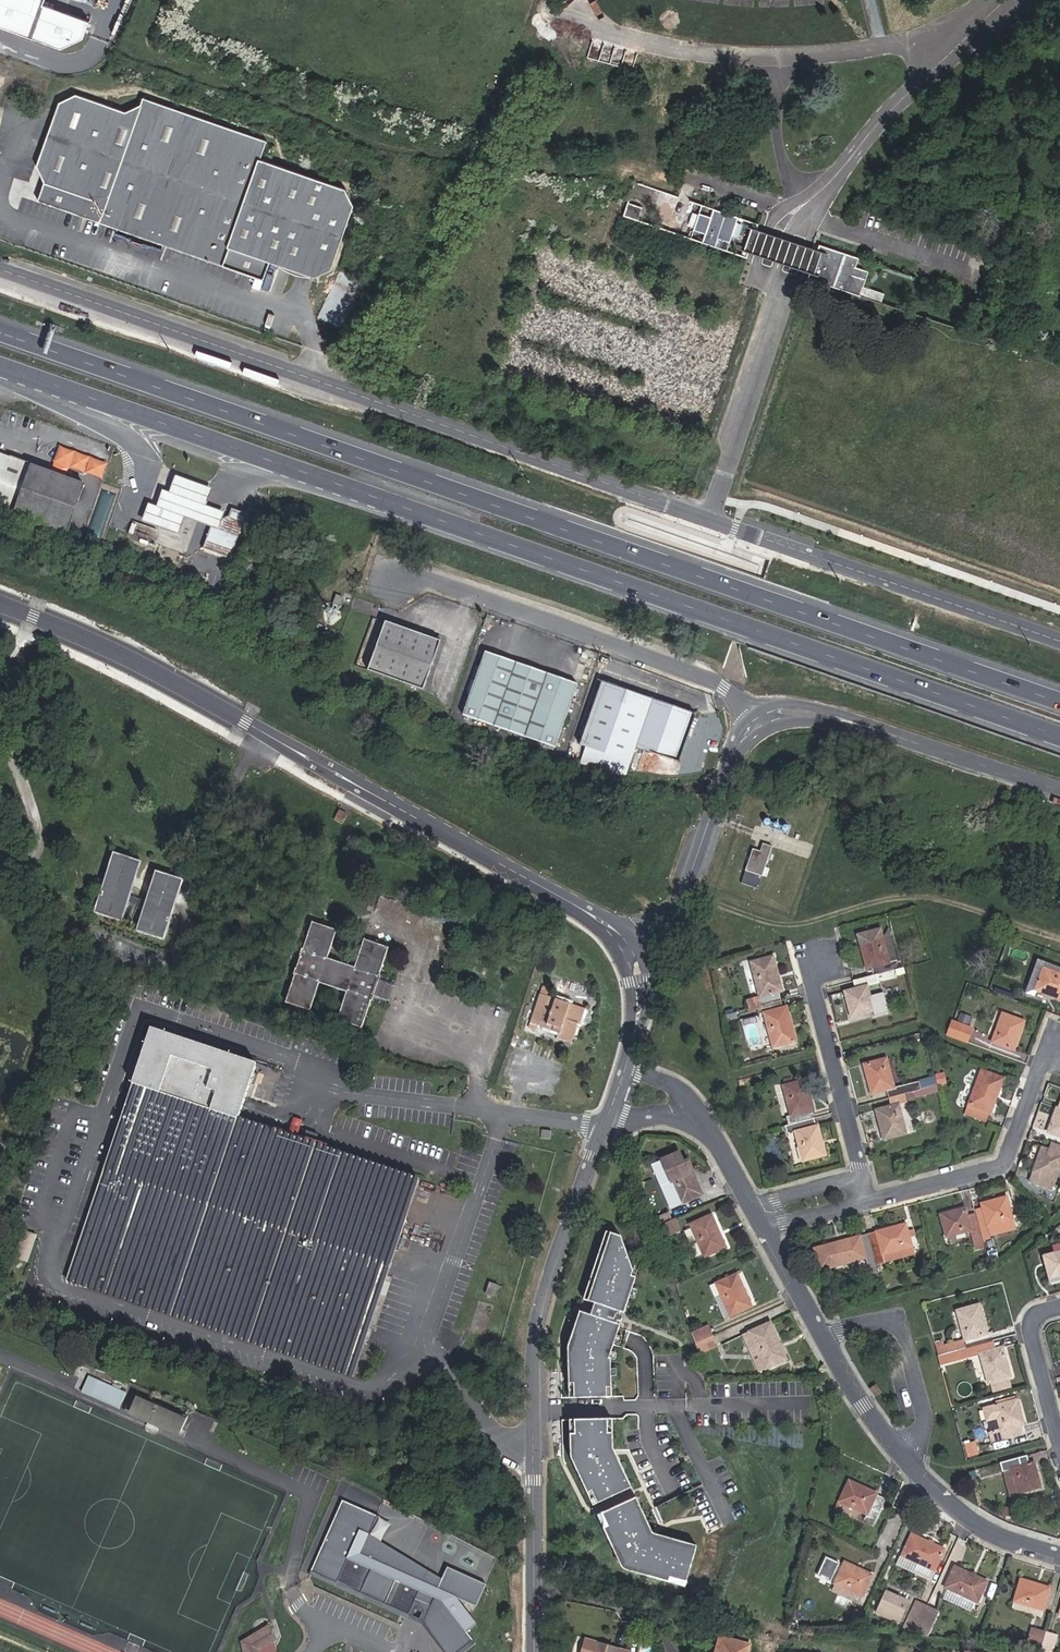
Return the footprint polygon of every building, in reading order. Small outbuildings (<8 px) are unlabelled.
[(67,49),(82,38),(90,16),(46,0),(0,0),(0,25),(67,49)] [(344,188),(260,158),(266,141),(143,98),(141,104),(124,110),(75,93),(60,102),(56,113),(37,166),(46,181),(40,200),(120,228),(118,233),(129,237),(131,230),(157,240),(155,246),(166,250),(167,245),(281,285),(287,267),(314,276),(332,268),(355,204),(344,188)] [(699,230),(696,239),(716,245),(719,236),(729,240),(737,218),(713,209),(710,217),(686,209),(689,200),(665,192),(657,216),(667,219),(663,228),(675,232),(678,223),(699,230)] [(637,219),(641,208),(626,204),(623,214),(637,219)] [(808,277),(813,278),(823,251),(752,225),(749,237),(742,254),(747,256),(748,252),(810,271),(808,277)] [(129,237),(155,246),(157,240),(131,230),(129,237)] [(832,249),(830,253),(823,251),(813,278),(860,294),(868,269),(856,265),(859,258),(832,249)] [(102,480),(107,463),(59,446),(53,462),(102,480)] [(66,533),(84,484),(0,454),(0,509),(66,533)] [(211,489),(181,478),(176,477),(169,493),(164,491),(157,507),(150,504),(143,521),(163,528),(179,534),(185,517),(212,527),(216,517),(222,519),(224,513),(205,506),(211,491),(211,489)] [(233,510),(230,516),(222,519),(216,517),(212,527),(204,548),(230,557),(245,514),(233,510)] [(207,579),(220,584),(227,565),(214,561),(207,579)] [(917,604),(912,616),(928,623),(933,610),(917,604)] [(369,670),(423,690),(441,642),(387,622),(369,670)] [(464,714),(555,747),(578,684),(485,651),(464,714)] [(636,747),(679,762),(696,713),(604,681),(581,745),(630,762),(636,747)] [(761,851),(753,849),(742,883),(758,889),(772,847),(763,844),(761,851)] [(94,906),(122,916),(142,856),(114,846),(94,906)] [(136,928),(164,937),(184,878),(157,868),(136,928)] [(380,976),(389,949),(364,940),(355,967),(328,958),(338,931),(313,922),(304,949),(302,949),(300,955),(302,955),(297,968),(296,967),(294,973),(295,974),(285,1002),(310,1010),(319,982),(346,992),(336,1020),(361,1029),(371,1001),(372,1002),(381,977),(380,976)] [(888,928),(858,935),(860,944),(882,938),(889,963),(897,961),(888,928)] [(876,975),(899,968),(897,961),(889,963),(882,938),(860,944),(869,977),(876,975)] [(771,955),(750,961),(759,998),(761,1005),(779,1000),(778,993),(781,992),(771,955)] [(1044,968),(1036,989),(1059,999),(1059,974),(1044,968)] [(876,975),(869,977),(848,982),(851,990),(845,992),(852,1016),(873,1011),(866,986),(878,983),(876,975)] [(385,1006),(394,982),(381,977),(372,1002),(385,1006)] [(576,1024),(577,1024),(581,1010),(538,996),(526,1030),(534,1033),(536,1026),(556,1033),(556,1036),(571,1040),(576,1024)] [(759,998),(747,1001),(749,1008),(761,1005),(759,998)] [(785,1006),(781,1006),(779,1000),(761,1005),(763,1011),(772,1048),(794,1042),(785,1006)] [(1024,1022),(1002,1013),(991,1042),(1013,1050),(1024,1022)] [(736,1014),(724,1017),(725,1022),(737,1019),(736,1014)] [(967,1042),(972,1029),(953,1022),(948,1036),(967,1042)] [(354,1376),(420,1178),(239,1117),(257,1063),(152,1028),(133,1085),(67,1279),(354,1376)] [(554,1040),(569,1044),(571,1040),(556,1036),(554,1040)] [(871,1093),(886,1090),(888,1097),(912,1091),(920,1089),(918,1082),(893,1088),(886,1059),(864,1065),(871,1093)] [(1003,1079),(981,1071),(965,1114),(986,1122),(1003,1079)] [(937,1085),(935,1078),(918,1082),(920,1089),(924,1088),(937,1085)] [(786,1117),(788,1124),(813,1117),(811,1109),(812,1109),(805,1081),(783,1086),(791,1116),(786,1117)] [(914,1100),(927,1097),(924,1088),(920,1089),(912,1091),(888,1097),(891,1106),(875,1110),(883,1139),(905,1133),(898,1105),(914,1101),(914,1100)] [(1059,1137),(1059,1100),(1048,1132),(1059,1137)] [(817,1125),(815,1126),(813,1117),(788,1124),(785,1125),(787,1134),(795,1131),(803,1160),(825,1154),(817,1125)] [(1057,1144),(1054,1152),(1043,1148),(1033,1172),(1034,1173),(1031,1182),(1050,1189),(1053,1180),(1054,1180),(1059,1164),(1059,1145),(1057,1144)] [(684,1164),(679,1153),(662,1160),(681,1203),(702,1194),(689,1162),(684,1164)] [(980,1203),(982,1208),(974,1210),(975,1214),(976,1219),(983,1243),(991,1240),(989,1235),(986,1225),(1011,1218),(1005,1197),(980,1203)] [(969,1230),(974,1250),(984,1247),(983,1243),(976,1219),(968,1221),(967,1216),(964,1208),(939,1214),(945,1236),(969,1230)] [(672,1220),(669,1212),(653,1218),(655,1227),(672,1220)] [(726,1247),(711,1215),(690,1224),(704,1256),(726,1247)] [(681,1231),(675,1218),(672,1220),(655,1227),(660,1239),(666,1237),(681,1231)] [(989,1235),(1013,1228),(1011,1218),(986,1225),(989,1235)] [(911,1246),(905,1224),(868,1234),(876,1264),(884,1262),(882,1254),(911,1246)] [(15,1257),(28,1261),(37,1235),(24,1230),(15,1257)] [(608,1358),(620,1325),(616,1324),(617,1321),(619,1320),(620,1319),(620,1316),(619,1315),(620,1312),(623,1313),(635,1277),(631,1276),(632,1271),(620,1237),(606,1232),(583,1300),(594,1303),(590,1315),(579,1312),(568,1347),(569,1383),(574,1383),(574,1398),(606,1397),(606,1382),(611,1381),(610,1358),(608,1358)] [(876,1264),(868,1234),(815,1248),(820,1270),(865,1258),(870,1274),(878,1272),(876,1264)] [(662,1248),(670,1245),(666,1237),(660,1239),(662,1248)] [(1052,1246),(1059,1275),(1059,1244),(1052,1246)] [(884,1262),(913,1254),(911,1246),(882,1254),(884,1262)] [(1033,1263),(1030,1253),(1022,1255),(1025,1266),(1033,1263)] [(980,1259),(982,1268),(989,1266),(987,1257),(980,1259)] [(737,1274),(716,1283),(721,1294),(730,1315),(751,1305),(737,1274)] [(485,1294),(494,1297),(498,1285),(490,1282),(485,1294)] [(715,1297),(724,1317),(730,1315),(721,1294),(715,1297)] [(987,1333),(979,1304),(957,1310),(964,1339),(987,1333)] [(786,1359),(770,1322),(749,1331),(765,1368),(786,1359)] [(713,1335),(708,1325),(690,1332),(694,1343),(713,1335)] [(759,1371),(765,1368),(749,1331),(742,1335),(759,1371)] [(698,1354),(718,1346),(713,1335),(694,1343),(698,1354)] [(965,1348),(963,1340),(943,1345),(935,1347),(938,1355),(957,1350),(965,1348)] [(996,1349),(993,1340),(987,1342),(989,1351),(996,1349)] [(989,1351),(987,1342),(965,1348),(957,1350),(938,1355),(940,1364),(959,1360),(981,1354),(988,1381),(1009,1376),(1002,1347),(996,1349),(989,1351)] [(82,1391),(120,1407),(127,1391),(88,1375),(82,1391)] [(874,1396),(879,1393),(875,1385),(869,1388),(874,1396)] [(132,1394),(125,1409),(129,1411),(136,1396),(132,1394)] [(179,1433),(186,1417),(136,1396),(129,1411),(179,1433)] [(1014,1435),(1012,1426),(1019,1424),(1022,1423),(1016,1399),(984,1408),(994,1441),(1014,1435)] [(184,1435),(191,1419),(186,1417),(179,1433),(184,1435)] [(607,1419),(574,1420),(575,1435),(571,1435),(572,1459),(594,1505),(632,1488),(612,1448),(612,1433),(607,1434),(607,1419)] [(1014,1435),(1021,1434),(1019,1424),(1012,1426),(1014,1435)] [(978,1457),(974,1442),(963,1445),(966,1459),(978,1457)] [(1020,1465),(1018,1457),(1000,1462),(1005,1477),(1011,1476),(1016,1494),(1040,1486),(1033,1462),(1020,1465)] [(1005,1477),(1010,1495),(1016,1494),(1011,1476),(1005,1477)] [(886,1498),(849,1481),(839,1501),(866,1514),(864,1519),(873,1523),(886,1498)] [(696,1545),(654,1534),(636,1497),(602,1514),(609,1528),(605,1530),(625,1570),(671,1582),(672,1577),(686,1581),(696,1545)] [(448,1567),(438,1588),(360,1553),(369,1534),(379,1516),(343,1500),(309,1575),(404,1616),(423,1624),(444,1651),(465,1651),(477,1644),(467,1631),(477,1623),(458,1598),(477,1606),(487,1584),(448,1567)] [(609,1528),(602,1514),(598,1516),(605,1530),(609,1528)] [(943,1550),(911,1535),(901,1556),(902,1556),(933,1570),(934,1570),(943,1550)] [(930,1578),(933,1570),(902,1556),(898,1564),(930,1578)] [(871,1575),(845,1563),(842,1568),(838,1566),(840,1564),(827,1557),(818,1576),(822,1578),(822,1576),(828,1579),(827,1580),(831,1582),(835,1574),(839,1576),(836,1582),(862,1595),(871,1575)] [(955,1567),(946,1586),(949,1588),(975,1600),(977,1601),(986,1581),(955,1567)] [(686,1581),(672,1577),(671,1582),(685,1586),(686,1581)] [(1048,1587),(1022,1579),(1015,1601),(1042,1609),(1048,1587)] [(858,1603),(862,1595),(836,1582),(832,1590),(858,1603)] [(969,1611),(975,1600),(949,1588),(944,1599),(969,1611)] [(876,1613),(899,1624),(909,1603),(885,1592),(876,1613)] [(916,1601),(903,1627),(915,1633),(927,1606),(916,1601)] [(1040,1617),(1042,1609),(1015,1601),(1013,1608),(1040,1617)] [(928,1635),(938,1611),(927,1606),(915,1633),(928,1635)] [(855,1609),(846,1630),(855,1630),(864,1612),(855,1609)] [(798,1618),(791,1616),(788,1630),(796,1631),(797,1631),(798,1618)] [(1031,1627),(1024,1650),(1034,1651),(1035,1651),(1039,1651),(1045,1632),(1031,1627)] [(255,1650),(264,1642),(265,1640),(263,1637),(265,1636),(257,1628),(243,1642),(240,1651),(255,1651),(255,1650)] [(720,1637),(716,1651),(748,1651),(753,1635),(740,1631),(737,1641),(720,1637)] [(1057,1635),(1045,1632),(1039,1651),(1052,1651),(1057,1635)] [(629,1651),(585,1639),(581,1651),(629,1651)] [(266,1644),(264,1642),(255,1650),(255,1651),(269,1651),(268,1650),(267,1647),(266,1644)]
